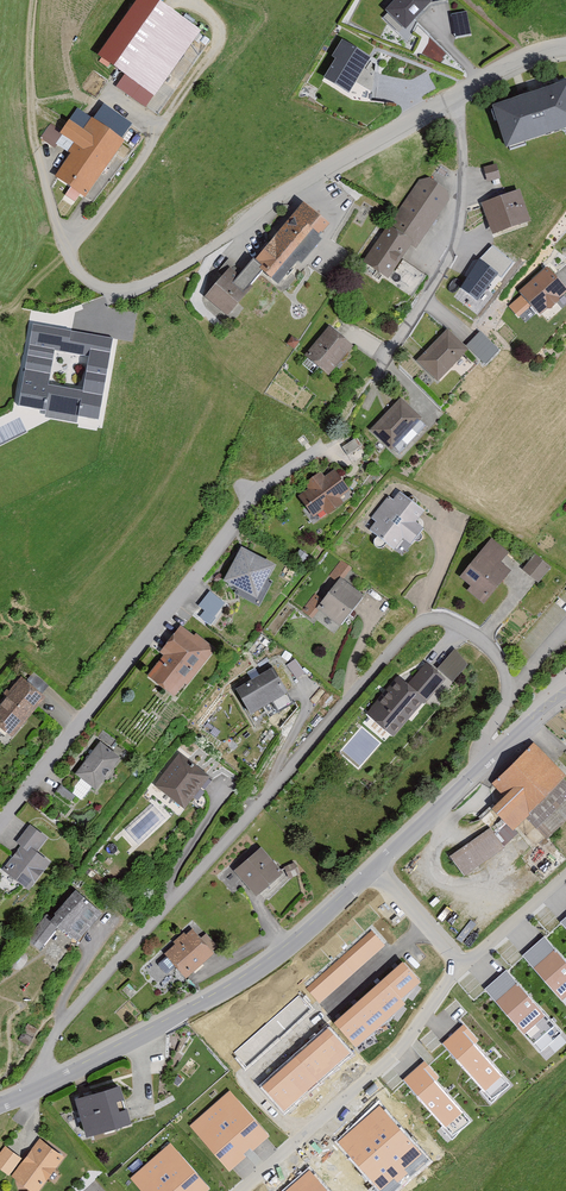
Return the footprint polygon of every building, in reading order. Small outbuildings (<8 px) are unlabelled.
[(145,0),(130,0),(89,58),(118,78),(112,87),(142,108),(194,34),(145,0)] [(427,0),(399,0),(387,13),(407,32),(432,5),(427,0)] [(456,37),(471,35),(469,11),(453,13),(456,37)] [(370,57),(340,41),(331,58),(336,61),(325,80),(349,94),(370,57)] [(485,109),(499,149),(565,126),(565,106),(558,84),(485,109)] [(117,143),(85,120),(75,133),(61,123),(52,135),(70,148),(48,178),(76,199),(117,143)] [(479,169),(483,183),(495,179),(490,166),(479,169)] [(445,202),(440,192),(424,180),(416,182),(384,229),(407,244),(413,249),(445,202)] [(518,189),(482,202),(494,234),(530,221),(518,189)] [(293,267),(315,241),(309,237),(319,225),(295,204),(244,262),(269,284),(287,262),(293,267)] [(384,229),(381,227),(357,263),(382,280),(407,244),(384,229)] [(493,246),(478,258),(498,272),(496,274),(503,278),(513,262),(493,246)] [(498,272),(478,258),(458,285),(477,300),(496,274),(498,272)] [(546,266),(519,290),(540,313),(565,291),(565,290),(546,266)] [(244,288),(224,270),(199,297),(220,316),(244,288)] [(110,335),(30,324),(18,404),(98,415),(110,335)] [(346,348),(321,328),(297,358),(322,378),(346,348)] [(468,348),(447,329),(417,361),(439,381),(468,348)] [(488,364),(501,351),(482,332),(469,344),(488,364)] [(413,422),(394,402),(364,431),(384,451),(413,422)] [(355,447),(350,441),(338,449),(342,455),(355,447)] [(348,489),(334,469),(324,476),(321,472),(306,483),(309,487),(299,494),(314,515),(324,508),(327,513),(341,503),(337,497),(348,489)] [(394,500),(389,496),(373,516),(378,521),(370,531),(393,549),(402,538),(411,545),(424,527),(416,521),(424,511),(400,492),(394,500)] [(509,552),(492,538),(459,576),(470,585),(467,588),(482,601),(509,570),(500,562),(509,552)] [(275,565),(245,549),(228,582),(258,598),(275,565)] [(544,567),(529,555),(518,570),(533,582),(544,567)] [(347,566),(339,560),(332,572),(340,577),(347,566)] [(363,595),(341,579),(319,609),(342,625),(363,595)] [(217,604),(203,594),(187,614),(201,625),(217,604)] [(196,636),(182,626),(161,652),(165,656),(150,676),(176,697),(216,648),(198,634),(196,636)] [(452,682),(470,665),(455,649),(437,666),(452,682)] [(440,681),(419,663),(400,684),(392,677),(361,713),(387,736),(418,701),(420,703),(440,681)] [(285,692),(271,668),(236,689),(250,713),(285,692)] [(16,678),(0,697),(0,734),(7,740),(41,699),(38,696),(44,688),(30,676),(23,684),(16,678)] [(113,757),(94,742),(69,775),(88,790),(113,757)] [(529,745),(487,786),(497,796),(482,811),(505,833),(520,819),(541,840),(565,815),(565,791),(557,781),(561,777),(529,745)] [(213,780),(179,752),(153,785),(187,812),(213,780)] [(153,807),(127,828),(137,840),(163,819),(153,807)] [(23,826),(9,844),(15,849),(0,868),(0,875),(21,892),(44,863),(30,853),(41,839),(23,826)] [(497,850),(482,831),(444,860),(459,879),(497,850)] [(276,874),(253,849),(228,873),(251,897),(276,874)] [(94,914),(67,893),(43,923),(39,919),(24,938),(37,948),(51,929),(70,944),(94,914)] [(195,940),(186,930),(180,935),(178,933),(168,942),(170,945),(159,954),(181,979),(209,955),(206,951),(210,948),(200,936),(195,940)] [(545,936),(525,954),(565,1001),(565,961),(545,936)] [(402,960),(335,1023),(356,1045),(423,982),(402,960)] [(560,1031),(506,969),(486,987),(540,1049),(560,1031)] [(328,1027),(261,1085),(284,1112),(351,1053),(328,1027)] [(508,1081),(461,1027),(444,1043),(491,1095),(508,1081)] [(468,1118),(421,1064),(404,1080),(451,1132),(468,1118)] [(109,1085),(66,1099),(79,1136),(121,1123),(109,1085)] [(230,1090),(189,1126),(229,1172),(270,1136),(230,1090)] [(379,1107),(338,1143),(379,1189),(419,1153),(379,1107)] [(36,1140),(7,1179),(24,1190),(34,1190),(59,1157),(36,1140)] [(129,1179),(140,1190),(208,1190),(211,1189),(170,1143),(129,1179)] [(0,1148),(0,1173),(5,1177),(17,1160),(0,1148)] [(288,1190),(325,1190),(309,1172),(288,1190)]
